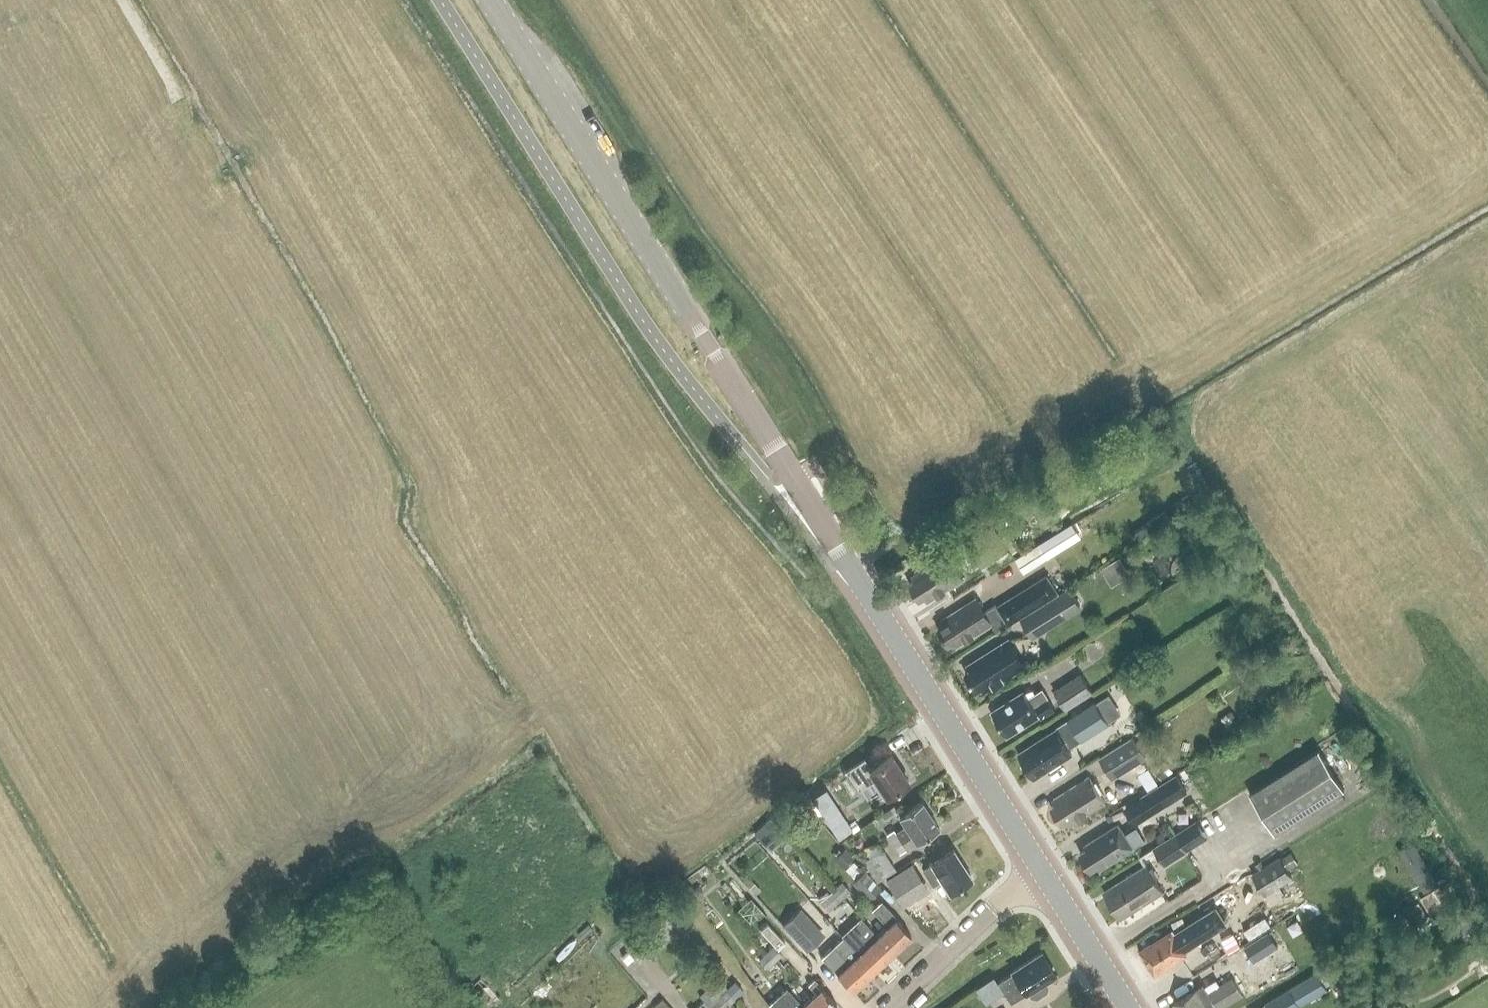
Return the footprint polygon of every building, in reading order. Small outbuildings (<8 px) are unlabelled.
[(1082,539),(1072,523),(1015,559),(1024,574),(1082,539)] [(1127,555),(1108,566),(1118,583),(1137,572),(1127,555)] [(924,603),(959,581),(943,556),(908,578),(912,584),(907,587),(917,602),(921,599),(924,603)] [(1012,597),(1023,615),(1058,592),(1047,574),(1012,597)] [(1035,609),(1048,630),(1082,608),(1069,588),(1035,609)] [(992,632),(1007,623),(1007,624),(1023,615),(1012,597),(995,607),(993,608),(992,607),(981,614),(972,600),(936,622),(939,627),(935,629),(946,646),(949,644),(952,648),(988,626),(992,632)] [(982,695),(1023,668),(1006,642),(965,668),(968,672),(963,675),(975,693),(979,690),(982,695)] [(1054,691),(1066,710),(1093,693),(1081,674),(1054,691)] [(1038,718),(1052,709),(1040,691),(1026,700),(1021,693),(989,713),(1004,736),(1036,716),(1038,718)] [(1065,751),(1106,725),(1093,704),(1052,729),(1053,730),(1029,744),(1031,747),(1017,756),(1032,780),(1069,757),(1065,751)] [(1146,759),(1133,737),(1099,759),(1112,780),(1146,759)] [(1319,749),(1250,793),(1275,834),(1345,790),(1319,749)] [(886,797),(909,783),(893,756),(871,769),(865,759),(846,771),(859,791),(876,780),(886,797)] [(1135,824),(1188,791),(1178,775),(1124,808),(1135,824)] [(1068,827),(1102,805),(1085,779),(1052,800),(1055,804),(1050,807),(1061,825),(1065,822),(1068,827)] [(825,790),(811,800),(824,820),(839,810),(825,790)] [(906,850),(939,830),(922,803),(900,817),(906,828),(896,834),(906,850)] [(898,813),(893,806),(881,815),(886,822),(898,813)] [(1096,872),(1131,850),(1114,824),(1080,846),(1083,850),(1078,853),(1089,869),(1093,867),(1096,872)] [(1163,866),(1187,851),(1176,833),(1152,848),(1163,866)] [(896,870),(890,861),(883,850),(880,852),(877,846),(870,850),(873,856),(864,862),(877,882),(896,870)] [(950,892),(971,879),(953,850),(913,876),(925,895),(935,889),(933,886),(943,881),(950,892)] [(1287,870),(1298,864),(1291,853),(1281,859),(1280,857),(1251,874),(1264,896),(1293,878),(1287,870)] [(1120,920),(1162,893),(1144,866),(1103,893),(1120,920)] [(900,898),(915,887),(902,868),(887,879),(900,898)] [(881,888),(864,870),(852,882),(869,900),(881,888)] [(841,882),(833,890),(842,899),(850,891),(841,882)] [(842,899),(833,890),(829,886),(816,899),(829,912),(842,899)] [(1459,897),(1446,904),(1466,940),(1479,933),(1459,897)] [(876,938),(892,955),(911,936),(897,920),(898,919),(882,901),(872,910),(888,927),(878,936),(876,938)] [(1185,950),(1222,926),(1213,912),(1175,936),(1173,932),(1141,952),(1154,973),(1176,959),(1178,962),(1188,956),(1185,950)] [(796,914),(782,926),(799,944),(812,931),(796,914)] [(872,973),(892,955),(876,938),(878,936),(863,919),(853,928),(869,945),(859,954),(857,956),(872,973)] [(1279,948),(1268,932),(1244,947),(1255,964),(1279,948)] [(853,991),(872,973),(857,956),(859,954),(843,937),(834,946),(849,963),(837,974),(853,991)] [(766,952),(775,962),(782,954),(773,945),(766,952)] [(775,962),(766,952),(758,960),(767,969),(775,962)] [(1047,985),(1046,982),(1055,977),(1042,954),(1012,971),(1013,973),(998,982),(1010,1003),(1027,993),(1029,997),(1036,997),(1046,990),(1047,985)] [(1472,969),(1478,980),(1487,975),(1487,961),(1472,969)] [(1269,1007),(1298,1007),(1328,990),(1326,987),(1337,980),(1328,966),(1266,1003),(1269,1007)] [(1242,970),(1219,984),(1216,980),(1205,987),(1204,985),(1173,1004),(1175,1007),(1220,1007),(1253,987),(1242,970)] [(710,986),(724,1001),(728,1006),(744,991),(735,981),(727,988),(718,978),(710,986)] [(804,1005),(806,1007),(834,1007),(837,1005),(822,990),(823,989),(815,979),(808,985),(816,994),(804,1005)] [(710,986),(699,996),(710,1007),(716,1007),(724,1001),(710,986)] [(804,1005),(796,997),(789,1004),(793,1007),(806,1007),(804,1005)]
